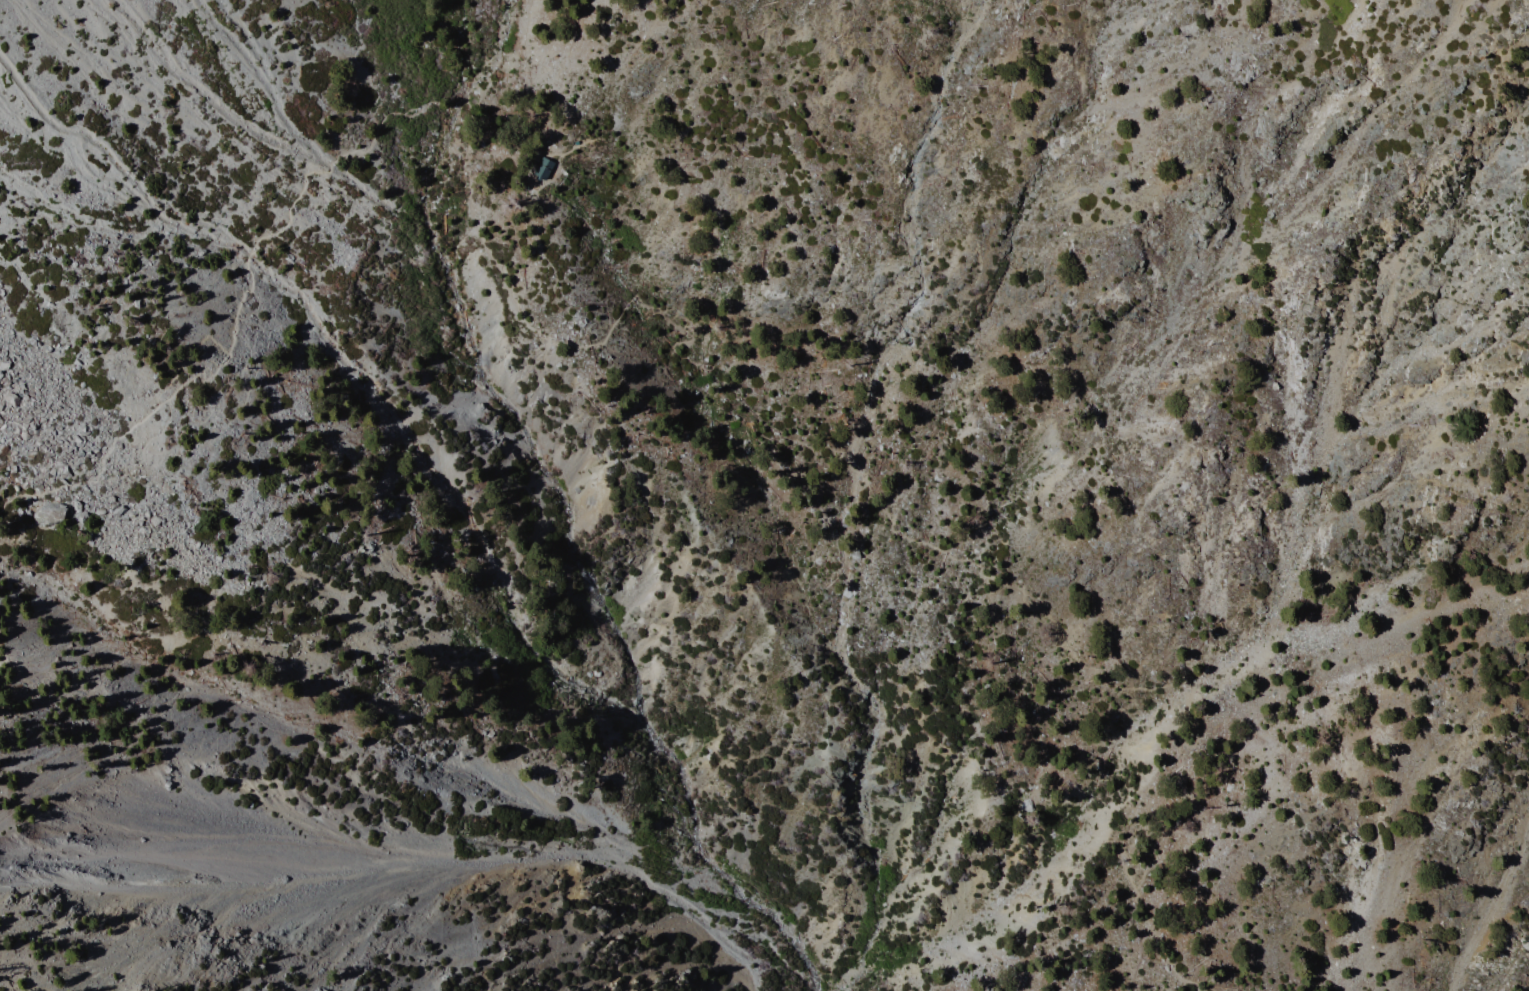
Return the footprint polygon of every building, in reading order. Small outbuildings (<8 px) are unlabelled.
[(544,156),(555,163),(544,181),(533,174),(544,156)]
